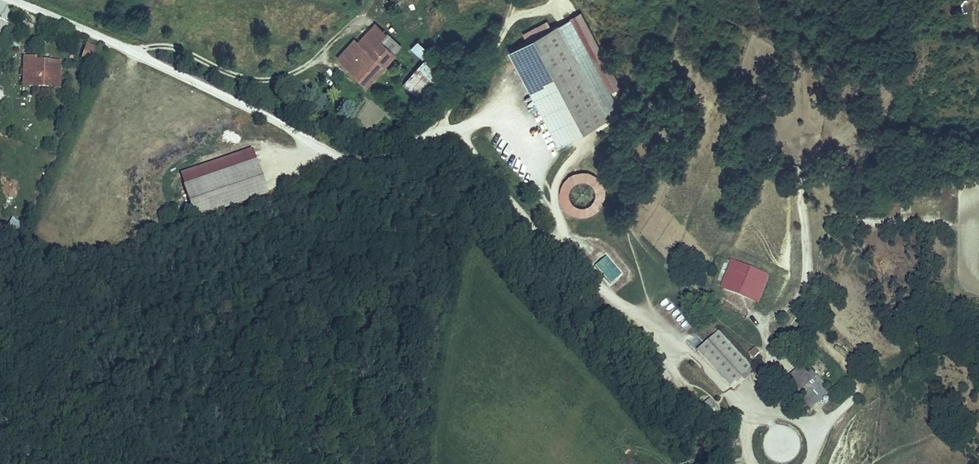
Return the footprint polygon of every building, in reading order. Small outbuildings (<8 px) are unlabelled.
[(394,49),(378,39),(384,32),(391,22),(379,12),(365,30),(359,38),(352,35),(335,58),(367,84),(385,61),(394,49)] [(623,110),(574,18),(544,33),(531,40),(514,50),(563,142),(623,110)] [(540,26),(527,33),(531,40),(544,33),(540,26)] [(359,38),(365,30),(357,28),(352,35),(359,38)] [(378,39),(394,49),(399,43),(384,32),(378,39)] [(84,44),(80,60),(89,62),(94,47),(84,44)] [(422,54),(403,80),(422,96),(443,71),(422,54)] [(23,57),(23,72),(30,72),(30,89),(60,89),(61,64),(36,65),(36,57),(23,57)] [(390,65),(385,61),(367,84),(372,88),(390,65)] [(255,156),(183,181),(195,214),(266,189),(255,156)] [(602,175),(561,175),(562,214),(602,214),(602,175)] [(0,229),(0,230),(8,239),(22,227),(14,217),(0,229)] [(762,296),(770,275),(762,272),(763,268),(743,261),(734,286),(744,289),(745,285),(754,288),(752,293),(762,296)] [(753,362),(727,332),(723,327),(703,345),(733,379),(753,362)] [(763,346),(759,350),(763,355),(767,350),(763,346)] [(835,392),(809,364),(791,381),(818,408),(835,392)] [(715,420),(727,410),(719,400),(707,410),(715,420)]
